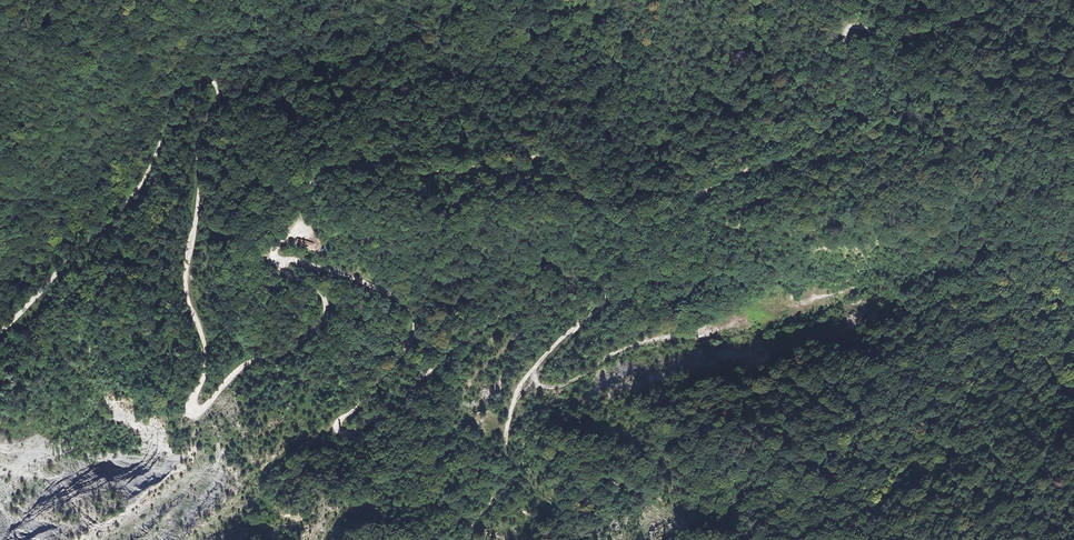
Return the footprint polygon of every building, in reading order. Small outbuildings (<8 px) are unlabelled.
[(316,243),(297,237),(295,243),(314,248),(316,243)] [(705,329),(697,330),(698,338),(706,338),(705,329)]
